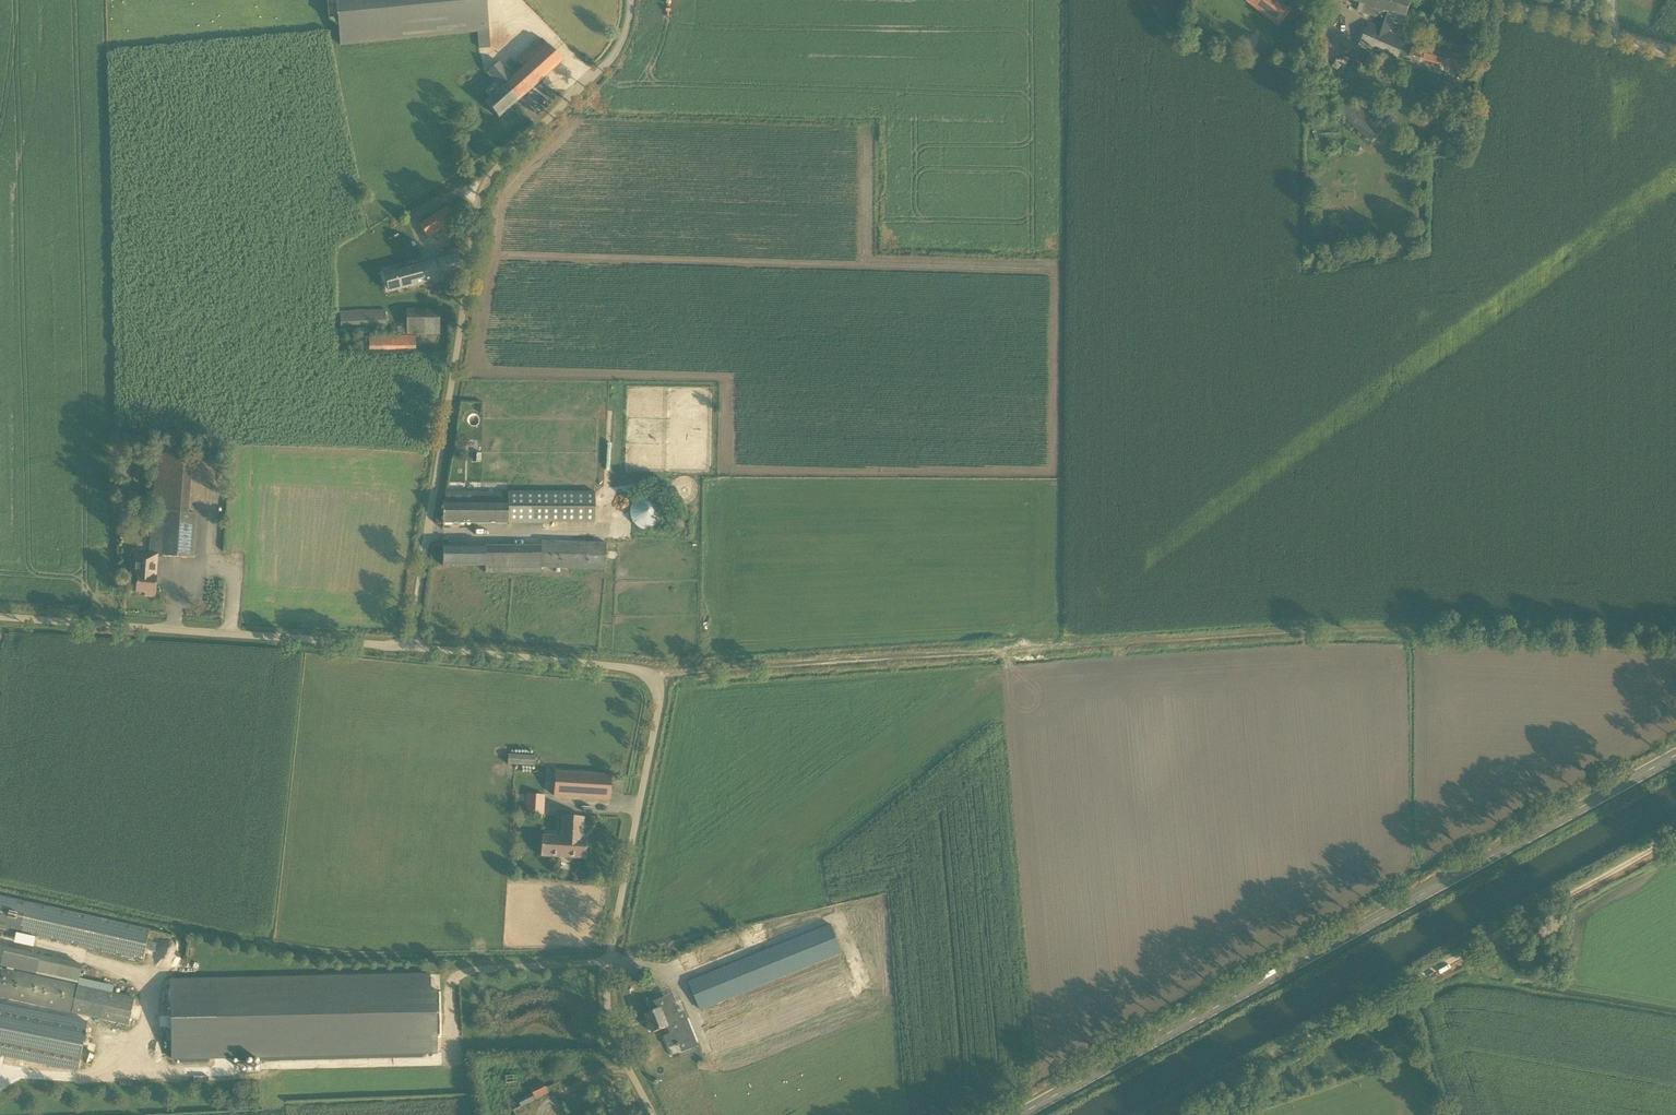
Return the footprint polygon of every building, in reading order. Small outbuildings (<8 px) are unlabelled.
[(1246,2),(1278,27),(1291,10),(1283,4),(1285,0),(1248,0),(1246,2)] [(1406,18),(1412,0),(1352,0),(1366,5),(1364,12),(1379,18),(1376,26),(1386,30),(1392,13),(1406,18)] [(490,42),(489,26),(480,27),(480,32),(478,32),(479,48),(490,47),(490,42)] [(1400,41),(1370,28),(1363,45),(1392,58),(1400,41)] [(498,118),(537,84),(562,61),(548,45),(542,39),(517,61),(523,68),(513,78),(499,62),(487,73),(501,88),(485,103),(498,118)] [(1465,54),(1426,46),(1425,50),(1423,60),(1461,68),(1465,54)] [(1409,57),(1423,60),(1425,50),(1411,47),(1409,57)] [(1331,106),(1371,142),(1382,130),(1342,94),(1331,106)] [(1318,103),(1309,103),(1309,116),(1319,116),(1318,103)] [(446,207),(419,225),(428,237),(455,220),(446,207)] [(457,249),(450,251),(451,255),(384,273),(389,291),(432,280),(433,284),(458,277),(458,253),(457,249)] [(341,328),(385,326),(384,308),(340,311),(341,328)] [(407,310),(407,334),(439,334),(439,310),(407,310)] [(368,336),(369,349),(415,349),(415,336),(368,336)] [(156,453),(149,555),(154,555),(154,556),(193,558),(196,515),(190,515),(193,456),(156,453)] [(443,523),(518,524),(543,525),(543,522),(595,523),(595,493),(508,492),(508,494),(471,493),(471,503),(443,502),(443,523)] [(656,497),(653,496),(650,495),(647,495),(644,495),(641,496),(638,497),(636,499),(634,501),(632,503),(631,506),(630,509),(630,512),(630,515),(631,518),(632,521),(634,524),(636,526),(638,528),(641,529),(644,530),(647,530),(650,530),(653,529),(656,528),(659,526),(661,524),(663,521),(664,518),(665,515),(665,512),(665,509),(664,506),(663,503),(661,501),(659,499),(656,497)] [(541,545),(541,546),(539,567),(605,570),(606,543),(576,542),(541,541),(541,545)] [(443,546),(443,566),(485,566),(485,546),(443,546)] [(154,555),(149,555),(135,554),(133,576),(132,583),(137,583),(136,592),(145,593),(145,597),(154,597),(156,578),(155,578),(156,567),(153,566),(154,556),(154,555)] [(533,766),(533,756),(508,754),(508,764),(515,765),(533,766)] [(554,796),(610,799),(612,776),(555,772),(554,796)] [(528,793),(527,813),(546,814),(546,793),(528,793)] [(584,817),(561,816),(560,831),(569,832),(567,858),(586,859),(587,838),(582,838),(584,817)] [(542,835),(541,856),(567,858),(569,832),(560,831),(560,839),(548,838),(548,835),(542,835)] [(143,961),(150,928),(0,895),(0,929),(143,961)] [(830,923),(690,980),(702,1010),(842,953),(830,923)] [(71,1013),(77,985),(13,971),(14,968),(78,983),(81,966),(4,948),(0,965),(7,966),(6,969),(0,968),(0,997),(71,1013)] [(430,975),(215,980),(200,980),(170,981),(171,1059),(217,1058),(432,1053),(431,1041),(437,1041),(437,1038),(441,1038),(440,992),(436,993),(436,991),(430,991),(430,975)] [(77,985),(71,1013),(128,1025),(134,997),(77,985)] [(652,1031),(653,1033),(667,1027),(670,1034),(664,1036),(669,1048),(676,1045),(677,1045),(678,1047),(680,1046),(680,1044),(688,1040),(691,1046),(697,1044),(687,1018),(680,1021),(677,1015),(678,1015),(674,1005),(662,1010),(662,1009),(661,1009),(657,1000),(649,1003),(653,1013),(646,1015),(650,1023),(649,1024),(648,1023),(648,1024),(651,1032),(652,1032),(652,1031)] [(77,1071),(87,1022),(0,1004),(0,1056),(77,1071)] [(534,1100),(547,1094),(542,1084),(530,1090),(534,1100)] [(518,1100),(521,1107),(533,1101),(530,1094),(518,1100)]
